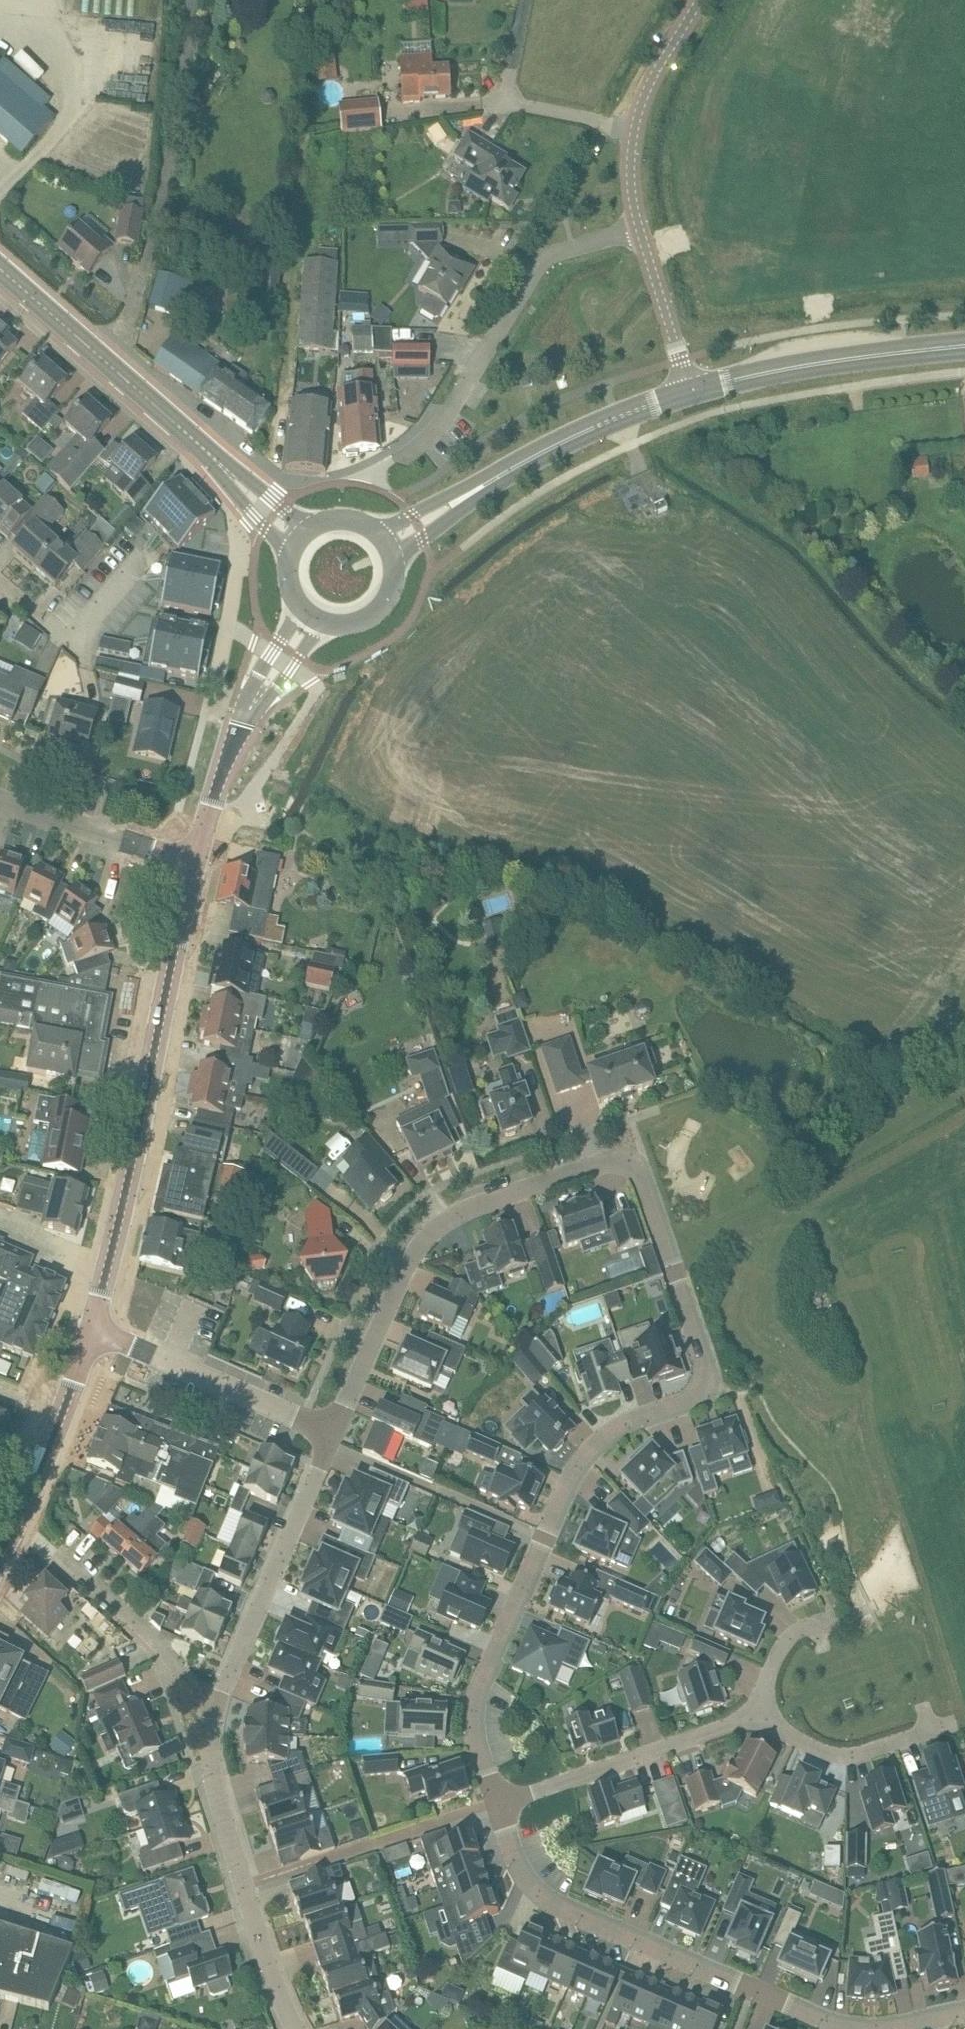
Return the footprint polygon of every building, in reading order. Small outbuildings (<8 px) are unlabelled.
[(426,0),(404,0),(404,10),(426,10),(426,0)] [(397,44),(397,54),(428,54),(428,45),(397,44)] [(315,83),(338,81),(334,48),(312,51),(315,83)] [(448,69),(434,69),(433,55),(403,57),(404,75),(406,100),(420,100),(420,98),(450,96),(448,69)] [(54,120),(56,118),(45,107),(51,99),(4,58),(0,63),(0,136),(22,156),(54,120)] [(379,100),(338,103),(339,119),(341,118),(342,134),(381,130),(379,100)] [(447,138),(438,126),(429,132),(438,145),(447,138)] [(524,173),(507,163),(505,162),(508,157),(469,134),(455,156),(485,174),(476,190),(492,199),(509,209),(517,196),(513,193),(524,173)] [(123,209),(117,240),(137,244),(142,212),(145,200),(125,197),(123,209)] [(442,225),(408,226),(409,238),(409,243),(411,243),(413,243),(442,242),(442,225)] [(59,248),(89,274),(113,247),(105,239),(100,245),(78,226),(59,248)] [(376,227),(376,245),(406,244),(405,226),(376,227)] [(442,242),(413,243),(431,262),(434,264),(419,289),(428,294),(422,305),(423,309),(435,317),(439,316),(446,305),(447,305),(460,282),(464,284),(474,268),(457,258),(440,247),(442,242)] [(305,260),(299,348),(331,351),(338,263),(318,261),(305,260)] [(264,269),(262,295),(277,297),(280,270),(264,269)] [(159,273),(149,307),(173,314),(183,280),(159,273)] [(210,287),(204,309),(232,317),(238,294),(210,287)] [(341,293),(340,310),(355,310),(355,306),(369,306),(368,294),(356,293),(341,293)] [(380,306),(371,317),(382,326),(391,314),(380,306)] [(353,327),(354,353),(374,353),(373,327),(371,327),(371,321),(356,321),(356,327),(353,327)] [(4,360),(17,346),(6,336),(9,332),(0,324),(0,365),(4,360)] [(216,372),(186,352),(170,340),(153,363),(252,433),(271,407),(240,385),(247,376),(232,366),(226,375),(218,369),(216,372)] [(393,353),(393,367),(430,367),(430,345),(393,345),(393,346),(393,353)] [(36,398),(22,414),(42,432),(60,412),(49,402),(66,382),(55,372),(58,369),(48,359),(44,363),(43,361),(22,386),(36,398)] [(377,389),(375,389),(374,372),(347,373),(342,382),(340,390),(338,390),(340,415),(378,412),(377,389)] [(105,451),(93,441),(111,421),(87,400),(66,424),(77,435),(46,469),(70,491),(87,472),(99,459),(105,451)] [(331,405),(313,404),(293,402),(287,467),(325,471),(327,451),(331,405)] [(357,456),(358,452),(376,450),(380,446),(378,412),(340,415),(344,453),(347,453),(348,457),(357,456)] [(23,451),(39,463),(50,450),(34,438),(23,451)] [(141,478),(143,476),(156,461),(133,441),(124,451),(113,442),(105,451),(99,459),(110,469),(114,465),(125,475),(115,487),(136,505),(152,487),(141,478)] [(927,457),(911,459),(913,477),(929,475),(927,457)] [(188,486),(181,478),(144,514),(179,550),(216,515),(209,508),(213,504),(192,482),(188,486)] [(32,511),(11,491),(7,495),(0,489),(0,528),(2,526),(12,534),(25,520),(33,511),(32,511)] [(35,568),(56,543),(45,533),(64,512),(46,496),(32,511),(33,511),(25,520),(33,528),(14,549),(35,568)] [(664,500),(652,505),(657,515),(669,510),(664,500)] [(135,517),(130,522),(139,530),(144,525),(135,517)] [(139,530),(130,522),(125,528),(134,536),(139,530)] [(84,572),(105,548),(86,532),(67,553),(56,543),(35,568),(55,586),(75,564),(84,572)] [(221,566),(171,556),(161,606),(211,616),(213,606),(219,607),(225,577),(219,576),(221,566)] [(209,629),(159,619),(149,669),(199,679),(201,669),(206,670),(212,640),(207,639),(209,629)] [(11,641),(30,650),(39,634),(20,624),(11,641)] [(110,639),(102,637),(99,649),(107,651),(110,639)] [(117,641),(110,639),(107,651),(115,652),(117,641)] [(124,642),(117,641),(115,652),(122,654),(124,642)] [(131,644),(124,642),(122,654),(129,655),(131,644)] [(106,659),(97,658),(95,669),(103,671),(106,659)] [(113,661),(106,659),(103,671),(111,673),(113,661)] [(120,662),(113,661),(111,673),(118,674),(120,662)] [(127,664),(120,662),(118,674),(125,675),(127,664)] [(134,665),(127,664),(125,675),(132,677),(134,665)] [(142,667),(134,665),(132,677),(140,678),(142,667)] [(39,697),(45,682),(16,669),(9,685),(0,680),(0,716),(12,721),(17,709),(31,715),(39,697)] [(119,679),(115,696),(139,703),(144,685),(119,679)] [(88,743),(94,723),(97,712),(59,701),(48,736),(72,743),(74,738),(88,743)] [(178,712),(159,707),(147,705),(135,753),(166,760),(172,739),(170,738),(176,712),(178,713),(178,712)] [(23,899),(38,871),(23,867),(26,859),(2,852),(0,857),(0,892),(13,896),(12,900),(22,903),(23,899)] [(262,940),(265,928),(280,858),(260,853),(255,874),(225,868),(218,904),(235,907),(232,921),(252,925),(250,937),(262,940)] [(41,865),(38,871),(23,899),(38,907),(34,914),(50,922),(73,889),(60,883),(63,876),(41,865)] [(73,938),(101,928),(97,918),(102,911),(93,904),(97,898),(77,884),(73,889),(55,915),(74,930),(72,932),(73,938)] [(500,919),(483,924),(488,942),(505,936),(500,919)] [(78,976),(111,966),(107,953),(114,950),(106,927),(101,928),(73,938),(69,939),(70,940),(61,947),(68,966),(74,964),(78,976)] [(255,952),(244,949),(224,945),(222,955),(216,954),(214,965),(251,973),(252,965),(255,952)] [(346,960),(314,953),(312,964),(335,968),(343,970),(346,960)] [(335,968),(312,964),(307,985),(330,990),(335,968)] [(249,980),(251,973),(214,965),(211,977),(217,978),(215,988),(232,992),(246,995),(249,980)] [(31,1029),(30,1030),(36,1031),(100,1043),(109,994),(106,993),(111,966),(70,979),(68,987),(1,974),(0,981),(0,1022),(31,1029)] [(230,1003),(213,999),(211,1009),(205,1008),(202,1019),(240,1027),(242,1015),(263,1020),(267,999),(246,995),(232,992),(230,1003)] [(306,1010),(303,1023),(314,1026),(317,1026),(319,1013),(306,1010)] [(530,1051),(525,1036),(516,1010),(496,1016),(499,1025),(497,1026),(499,1031),(486,1036),(489,1045),(493,1058),(506,1054),(508,1058),(530,1051)] [(237,1040),(240,1027),(202,1019),(200,1031),(206,1032),(204,1042),(221,1046),(219,1057),(242,1062),(246,1042),(237,1040)] [(75,1073),(91,1076),(100,1071),(105,1044),(100,1043),(36,1031),(28,1070),(74,1080),(75,1073)] [(648,1068),(657,1066),(652,1051),(643,1053),(643,1052),(588,1071),(589,1072),(581,1075),(569,1039),(542,1048),(558,1093),(584,1084),(584,1083),(591,1080),(599,1103),(620,1096),(620,1097),(633,1093),(633,1092),(654,1085),(648,1068)] [(464,1140),(445,1099),(450,1097),(435,1050),(407,1059),(413,1079),(421,1076),(430,1104),(431,1105),(417,1112),(422,1124),(402,1134),(417,1167),(453,1149),(452,1146),(464,1140)] [(242,1062),(219,1057),(216,1068),(201,1065),(199,1075),(193,1074),(191,1085),(244,1096),(244,1095),(246,1084),(252,1085),(257,1065),(242,1062)] [(309,1090),(312,1063),(294,1061),(291,1088),(309,1090)] [(465,1063),(447,1069),(458,1099),(475,1093),(465,1063)] [(524,1087),(522,1087),(514,1065),(498,1071),(505,1093),(488,1099),(489,1101),(478,1105),(485,1123),(496,1118),(502,1136),(520,1130),(519,1128),(531,1124),(524,1103),(529,1101),(524,1087)] [(27,1093),(30,1077),(0,1072),(0,1088),(27,1093)] [(244,1096),(191,1085),(188,1097),(194,1098),(192,1108),(198,1109),(196,1120),(231,1127),(235,1108),(241,1109),(244,1096)] [(80,1104),(53,1099),(40,1096),(35,1121),(40,1122),(38,1131),(34,1130),(28,1160),(45,1163),(44,1166),(80,1173),(90,1122),(77,1119),(80,1104)] [(207,1122),(196,1120),(195,1120),(192,1131),(188,1130),(184,1145),(178,1143),(176,1153),(223,1164),(223,1163),(231,1127),(207,1122)] [(273,1135),(262,1147),(301,1184),(313,1171),(273,1135)] [(395,1165),(378,1145),(370,1136),(345,1159),(355,1171),(345,1180),(371,1210),(395,1189),(383,1175),(395,1165)] [(223,1164),(176,1153),(162,1214),(203,1223),(207,1204),(216,1165),(217,1163),(223,1164)] [(225,1167),(216,1165),(207,1204),(216,1200),(238,1205),(246,1171),(225,1166),(225,1167)] [(88,1192),(69,1187),(53,1183),(51,1192),(24,1185),(17,1210),(45,1217),(42,1226),(77,1235),(88,1192)] [(644,1243),(638,1224),(633,1212),(609,1222),(604,1224),(596,1197),(582,1202),(581,1201),(567,1205),(568,1207),(554,1211),(565,1247),(601,1235),(602,1240),(614,1236),(619,1251),(644,1243)] [(333,1241),(329,1211),(316,1202),(307,1214),(313,1252),(297,1268),(314,1282),(313,1283),(319,1292),(335,1290),(339,1280),(337,1279),(346,1259),(333,1241)] [(200,1235),(159,1225),(149,1223),(140,1260),(192,1272),(197,1253),(200,1235)] [(513,1225),(483,1235),(488,1248),(474,1253),(484,1284),(498,1280),(497,1277),(509,1273),(510,1277),(525,1272),(523,1268),(527,1267),(525,1262),(535,1259),(547,1293),(564,1287),(546,1235),(529,1241),(530,1243),(520,1246),(513,1225)] [(65,1284),(35,1271),(34,1273),(28,1270),(32,1258),(3,1245),(5,1240),(0,1238),(0,1283),(0,1282),(27,1293),(20,1308),(49,1321),(65,1284)] [(652,1247),(640,1251),(643,1260),(655,1256),(652,1247)] [(247,1266),(252,1272),(263,1271),(266,1263),(260,1256),(250,1258),(247,1266)] [(424,1301),(420,1302),(417,1309),(420,1312),(418,1316),(452,1331),(457,1318),(468,1323),(481,1293),(454,1281),(448,1295),(433,1289),(429,1298),(426,1297),(424,1301)] [(49,1321),(20,1308),(27,1293),(0,1282),(0,1283),(0,1339),(5,1341),(3,1345),(33,1358),(49,1321)] [(258,1292),(255,1300),(280,1311),(286,1297),(261,1286),(258,1292)] [(311,1344),(303,1341),(309,1327),(286,1317),(280,1330),(277,1329),(264,1358),(265,1358),(263,1363),(280,1370),(282,1366),(298,1373),(311,1344)] [(642,1356),(648,1375),(651,1383),(666,1378),(667,1381),(685,1375),(679,1357),(677,1358),(668,1332),(652,1337),(648,1326),(637,1330),(637,1329),(619,1335),(628,1360),(642,1356)] [(550,1332),(527,1350),(548,1375),(562,1362),(554,1336),(550,1332)] [(466,1349),(448,1341),(430,1333),(424,1348),(407,1341),(402,1352),(399,1351),(391,1367),(395,1369),(394,1372),(432,1389),(442,1368),(456,1374),(466,1349)] [(527,1350),(514,1362),(534,1386),(548,1375),(527,1350)] [(590,1405),(619,1395),(615,1384),(630,1379),(622,1355),(607,1360),(607,1358),(577,1367),(578,1371),(575,1372),(579,1384),(582,1383),(590,1405)] [(574,1430),(545,1400),(544,1402),(533,1391),(521,1402),(532,1413),(522,1423),(524,1426),(513,1437),(525,1450),(537,1439),(551,1453),(554,1451),(557,1451),(563,1445),(563,1442),(574,1430)] [(427,1406),(421,1404),(403,1396),(397,1410),(380,1403),(372,1422),(375,1423),(363,1452),(381,1460),(393,1432),(433,1448),(446,1421),(425,1412),(427,1406)] [(187,1435),(154,1422),(109,1406),(104,1421),(180,1451),(187,1435)] [(736,1420),(697,1433),(709,1468),(696,1473),(699,1482),(704,1495),(718,1491),(713,1477),(732,1471),(728,1459),(747,1453),(744,1446),(748,1445),(744,1433),(740,1434),(736,1420)] [(220,1447),(187,1435),(180,1451),(104,1421),(88,1462),(100,1467),(96,1479),(112,1485),(116,1473),(119,1474),(116,1482),(131,1487),(136,1476),(175,1491),(172,1498),(196,1507),(220,1447)] [(233,1443),(237,1434),(228,1430),(224,1439),(233,1443)] [(495,1462),(502,1447),(474,1435),(467,1450),(495,1462)] [(660,1448),(656,1444),(652,1448),(646,1453),(642,1449),(630,1461),(634,1465),(621,1477),(644,1500),(656,1488),(666,1499),(678,1486),(693,1481),(683,1452),(669,1457),(660,1448)] [(253,1469),(286,1484),(295,1464),(261,1449),(253,1469)] [(517,1506),(530,1511),(544,1479),(517,1467),(514,1473),(500,1467),(489,1493),(501,1499),(499,1504),(515,1511),(517,1506)] [(278,1504),(286,1484),(253,1469),(244,1489),(240,1487),(235,1499),(246,1503),(251,1493),(278,1504)] [(366,1482),(354,1477),(350,1485),(346,1484),(339,1499),(381,1517),(386,1505),(399,1511),(410,1486),(372,1469),(366,1482)] [(82,1489),(86,1477),(70,1471),(65,1483),(82,1489)] [(699,1482),(686,1495),(697,1507),(705,1500),(704,1495),(699,1482)] [(127,1492),(112,1486),(100,1500),(96,1505),(107,1516),(127,1492)] [(603,1521),(592,1517),(586,1530),(584,1529),(575,1549),(611,1564),(612,1561),(616,1563),(628,1535),(624,1533),(626,1527),(637,1538),(651,1525),(621,1493),(607,1507),(608,1508),(603,1521)] [(241,1515),(246,1503),(235,1499),(230,1510),(241,1515)] [(381,1517),(339,1499),(333,1514),(337,1515),(333,1524),(346,1530),(340,1542),(366,1554),(381,1517)] [(157,1519),(147,1510),(139,1519),(133,1514),(126,1522),(123,1520),(118,1526),(116,1525),(114,1527),(103,1518),(91,1532),(122,1559),(157,1519)] [(468,1511),(459,1532),(460,1532),(462,1527),(473,1532),(461,1560),(479,1568),(481,1565),(503,1575),(514,1548),(489,1537),(495,1522),(467,1510),(467,1511),(468,1511)] [(232,1546),(255,1556),(268,1526),(245,1516),(232,1546)] [(141,1576),(154,1561),(161,1553),(168,1545),(157,1535),(165,1526),(157,1519),(122,1559),(141,1576)] [(178,1543),(196,1549),(204,1526),(187,1520),(178,1543)] [(661,1539),(651,1549),(668,1564),(677,1554),(661,1539)] [(314,1557),(308,1572),(350,1590),(354,1579),(364,1583),(375,1558),(340,1542),(334,1555),(322,1550),(319,1559),(314,1557)] [(242,1586),(255,1556),(232,1546),(219,1576),(242,1586)] [(706,1549),(694,1563),(721,1587),(733,1575),(723,1566),(724,1565),(706,1549)] [(746,1566),(734,1554),(724,1565),(723,1566),(733,1575),(742,1582),(751,1571),(778,1596),(781,1595),(786,1606),(803,1598),(805,1601),(815,1596),(814,1593),(817,1591),(800,1555),(786,1562),(784,1558),(776,1552),(746,1566)] [(184,1571),(175,1564),(168,1573),(176,1580),(184,1571)] [(199,1581),(210,1585),(215,1574),(204,1569),(199,1581)] [(345,1602),(350,1590),(308,1572),(301,1587),(306,1589),(302,1598),(314,1603),(308,1616),(344,1631),(355,1607),(345,1602)] [(459,1621),(479,1630),(491,1603),(479,1598),(485,1585),(484,1585),(485,1583),(463,1574),(462,1575),(461,1575),(456,1588),(452,1586),(439,1615),(458,1624),(459,1621)] [(569,1584),(561,1581),(559,1586),(554,1587),(550,1598),(552,1602),(550,1608),(590,1625),(601,1599),(610,1603),(611,1599),(654,1618),(662,1600),(658,1598),(644,1592),(618,1580),(612,1593),(597,1587),(598,1585),(573,1574),(569,1584)] [(670,1582),(662,1574),(644,1592),(658,1598),(670,1582)] [(48,1637),(55,1630),(68,1615),(59,1606),(68,1596),(45,1576),(25,1599),(31,1604),(22,1614),(48,1637)] [(205,1596),(210,1585),(199,1581),(194,1592),(198,1594),(194,1603),(181,1598),(177,1608),(190,1614),(224,1628),(233,1608),(205,1596)] [(722,1601),(716,1598),(710,1613),(716,1616),(720,1617),(714,1632),(755,1650),(763,1632),(759,1630),(764,1619),(743,1610),(744,1606),(729,1599),(727,1603),(722,1601)] [(413,1618),(386,1606),(379,1623),(380,1623),(380,1622),(405,1633),(412,1619),(413,1619),(413,1618)] [(153,1613),(150,1620),(159,1629),(161,1630),(166,1618),(153,1613)] [(215,1649),(224,1628),(190,1614),(186,1623),(180,1621),(175,1632),(215,1649)] [(334,1657),(345,1632),(344,1632),(308,1616),(303,1629),(287,1622),(284,1627),(283,1627),(282,1628),(280,1629),(280,1630),(278,1631),(278,1632),(277,1633),(277,1635),(277,1636),(277,1638),(277,1639),(278,1641),(276,1646),(280,1647),(322,1666),(323,1664),(319,1662),(324,1652),(334,1657)] [(653,1622),(647,1637),(660,1642),(663,1641),(668,1628),(653,1622)] [(358,1629),(356,1636),(370,1641),(373,1634),(358,1629)] [(578,1671),(590,1642),(561,1630),(556,1641),(532,1631),(524,1651),(521,1649),(513,1667),(531,1675),(532,1672),(552,1681),(559,1663),(578,1671)] [(447,1646),(418,1633),(411,1649),(423,1654),(416,1671),(435,1679),(436,1676),(452,1683),(453,1680),(456,1681),(461,1669),(458,1668),(463,1655),(446,1648),(447,1646)] [(10,1639),(0,1635),(0,1709),(9,1713),(33,1666),(21,1661),(22,1659),(4,1650),(10,1639)] [(682,1686),(678,1688),(683,1705),(687,1703),(691,1715),(725,1704),(713,1666),(715,1662),(724,1666),(730,1652),(698,1638),(692,1652),(701,1656),(697,1667),(680,1672),(682,1676),(679,1677),(682,1686)] [(376,1641),(370,1654),(383,1659),(389,1646),(376,1641)] [(281,1676),(275,1689),(307,1703),(316,1707),(327,1682),(317,1678),(322,1666),(280,1647),(278,1652),(275,1653),(273,1654),(272,1656),(271,1658),(270,1660),(270,1661),(271,1663),(271,1665),(272,1666),(269,1671),(281,1676)] [(81,1677),(88,1693),(126,1676),(119,1660),(81,1677)] [(638,1668),(619,1674),(632,1714),(652,1708),(638,1668)] [(361,1680),(358,1698),(393,1704),(396,1686),(361,1680)] [(135,1759),(142,1756),(160,1748),(154,1732),(152,1733),(147,1721),(148,1720),(141,1704),(131,1709),(126,1698),(128,1697),(122,1682),(94,1694),(101,1709),(112,1704),(117,1715),(104,1721),(126,1770),(138,1765),(135,1759)] [(300,1721),(307,1703),(275,1689),(266,1710),(249,1710),(248,1722),(244,1722),(244,1735),(289,1737),(289,1721),(300,1721)] [(401,1704),(399,1736),(446,1738),(447,1706),(401,1704)] [(608,1711),(567,1725),(576,1754),(618,1740),(608,1711)] [(60,1730),(48,1743),(62,1755),(73,1741),(60,1730)] [(288,1753),(289,1737),(244,1735),(243,1748),(247,1749),(247,1761),(267,1761),(275,1784),(308,1773),(301,1753),(288,1753)] [(8,1741),(3,1755),(29,1763),(34,1749),(8,1741)] [(711,1773),(686,1781),(696,1812),(721,1803),(719,1796),(730,1793),(734,1785),(757,1797),(776,1757),(748,1743),(737,1764),(732,1761),(723,1780),(714,1782),(711,1773)] [(928,1772),(914,1776),(924,1810),(929,1828),(955,1820),(949,1802),(946,1803),(944,1796),(964,1790),(955,1760),(950,1761),(946,1748),(923,1756),(928,1772)] [(396,1755),(364,1758),(366,1776),(398,1773),(396,1755)] [(427,1768),(405,1775),(412,1795),(425,1791),(430,1804),(468,1791),(467,1788),(469,1787),(465,1776),(463,1777),(459,1763),(429,1773),(427,1768)] [(821,1777),(799,1768),(791,1787),(779,1782),(769,1804),(803,1818),(807,1809),(825,1816),(836,1792),(818,1784),(821,1777)] [(268,1828),(307,1815),(301,1797),(315,1793),(308,1773),(275,1784),(279,1797),(260,1803),(268,1828)] [(869,1793),(861,1796),(873,1832),(894,1826),(890,1814),(905,1810),(894,1774),(887,1775),(887,1773),(871,1777),(872,1780),(866,1782),(869,1793)] [(17,1802),(21,1788),(0,1782),(0,1797),(17,1802)] [(610,1791),(609,1788),(589,1795),(594,1811),(591,1812),(596,1826),(599,1825),(600,1828),(620,1821),(618,1814),(644,1806),(636,1782),(610,1791)] [(144,1829),(182,1817),(175,1794),(163,1798),(158,1783),(118,1796),(124,1812),(125,1811),(126,1813),(131,1815),(139,1813),(144,1829)] [(0,1797),(0,1811),(10,1814),(8,1818),(16,1821),(16,1822),(26,1825),(29,1815),(28,1815),(30,1806),(17,1802),(0,1797)] [(65,1822),(82,1815),(76,1799),(58,1806),(65,1822)] [(682,1802),(661,1809),(667,1828),(688,1821),(682,1802)] [(301,1860),(335,1849),(328,1830),(316,1834),(310,1816),(308,1816),(307,1815),(268,1828),(268,1829),(270,1828),(278,1853),(297,1847),(301,1860)] [(144,1872),(165,1865),(184,1858),(178,1843),(190,1839),(182,1817),(144,1829),(150,1846),(142,1849),(140,1854),(141,1857),(139,1858),(144,1872)] [(899,1830),(910,1872),(930,1867),(920,1825),(899,1830)] [(446,1830),(421,1838),(431,1869),(478,1853),(472,1834),(450,1841),(446,1830)] [(46,1843),(51,1858),(83,1848),(78,1833),(46,1843)] [(866,1836),(848,1836),(847,1868),(865,1868),(866,1836)] [(406,1844),(383,1852),(387,1865),(411,1857),(406,1844)] [(826,1848),(826,1867),(840,1867),(840,1848),(826,1848)] [(438,1889),(447,1886),(485,1873),(478,1853),(431,1869),(438,1889)] [(707,1869),(681,1857),(660,1905),(673,1910),(668,1922),(699,1935),(713,1904),(695,1896),(707,1869)] [(593,1875),(585,1894),(601,1901),(603,1898),(623,1907),(633,1884),(641,1887),(641,1888),(656,1895),(665,1872),(650,1866),(646,1876),(637,1872),(635,1877),(599,1862),(597,1865),(594,1866),(591,1872),(593,1875)] [(332,1910),(341,1907),(335,1889),(346,1885),(340,1866),(306,1877),(310,1890),(293,1895),(301,1921),(332,1910)] [(945,1872),(948,1887),(964,1883),(964,1868),(945,1872)] [(152,1884),(120,1895),(126,1913),(139,1908),(153,1903),(162,1931),(163,1932),(167,1931),(176,1928),(180,1926),(197,1920),(209,1917),(207,1913),(210,1912),(206,1900),(203,1901),(202,1897),(200,1898),(197,1890),(199,1890),(193,1870),(174,1876),(164,1880),(165,1881),(152,1885),(152,1884)] [(945,1871),(927,1875),(938,1921),(955,1917),(945,1871)] [(485,1873),(447,1886),(453,1906),(492,1892),(485,1873)] [(754,1881),(738,1874),(723,1911),(738,1917),(727,1941),(738,1946),(736,1951),(739,1952),(737,1956),(750,1961),(751,1957),(755,1959),(771,1921),(752,1913),(759,1898),(749,1894),(754,1881)] [(885,1884),(889,1901),(892,1913),(909,1909),(903,1880),(885,1884)] [(810,1881),(806,1897),(839,1907),(844,1891),(810,1881)] [(885,1884),(875,1886),(879,1903),(889,1901),(885,1884)] [(403,1887),(394,1890),(398,1902),(407,1899),(403,1887)] [(498,1912),(492,1892),(453,1906),(444,1909),(454,1939),(471,1933),(468,1923),(498,1912)] [(407,1899),(398,1902),(401,1914),(411,1911),(407,1899)] [(350,1925),(344,1906),(341,1907),(332,1910),(301,1921),(305,1920),(313,1945),(330,1939),(334,1952),(368,1940),(362,1922),(350,1925)] [(442,1907),(422,1913),(429,1936),(438,1933),(442,1948),(453,1945),(442,1907)] [(802,1915),(789,1910),(774,1943),(786,1948),(779,1965),(796,1972),(794,1976),(817,1985),(819,1980),(823,1982),(827,1971),(823,1970),(829,1957),(814,1951),(818,1942),(795,1932),(802,1915)] [(877,1938),(863,1941),(868,1960),(851,1959),(851,1962),(849,1962),(848,1975),(850,1975),(848,1997),(865,1999),(865,2001),(878,2000),(878,1998),(895,1994),(890,1974),(905,1971),(893,1913),(872,1918),(877,1938)] [(74,1950),(0,1927),(0,1997),(49,2009),(74,1950)] [(171,1944),(181,1941),(176,1928),(167,1931),(171,1944)] [(526,1982),(546,1936),(527,1928),(514,1957),(504,1953),(497,1970),(526,1982)] [(945,1929),(918,1935),(921,1951),(914,1952),(919,1976),(926,1974),(930,1990),(936,1988),(939,1991),(950,1989),(951,1985),(957,1984),(954,1970),(955,1969),(952,1955),(951,1955),(945,1929)] [(210,1932),(170,1945),(173,1953),(169,1955),(177,1978),(189,1974),(193,1988),(207,1983),(211,1994),(215,1996),(229,1991),(231,1987),(227,1977),(232,1975),(223,1950),(217,1952),(210,1932)] [(379,1979),(373,1961),(376,1960),(374,1953),(390,1948),(386,1934),(368,1940),(334,1952),(339,1965),(322,1970),(330,1995),(379,1979)] [(565,1944),(546,1936),(526,1982),(527,1982),(531,1973),(549,1981),(565,1944)] [(473,1940),(457,1945),(463,1965),(477,1952),(473,1940)] [(583,1952),(565,1944),(549,1981),(568,1989),(583,1952)] [(602,1960),(583,1952),(568,1989),(586,1997),(602,1960)] [(622,1969),(602,1960),(587,1997),(606,2006),(622,1969)] [(631,2016),(647,1980),(628,1971),(606,2023),(616,2027),(622,2012),(631,2016)] [(395,2010),(385,1977),(379,1979),(330,1995),(330,1996),(334,1995),(342,2020),(359,2014),(369,2028),(377,2028),(395,2010)] [(650,2025),(666,1988),(647,1980),(631,2016),(650,2025)] [(81,1994),(68,1988),(62,2003),(75,2008),(81,1994)] [(685,1996),(666,1988),(650,2025),(660,2028),(670,2028),(685,1996)] [(703,2004),(685,1996),(670,2028),(693,2028),(703,2004)] [(693,2028),(715,2028),(723,2012),(703,2004),(693,2028)] [(519,2027),(523,2019),(511,2014),(507,2022),(519,2027)] [(531,2020),(528,2028),(529,2028),(541,2028),(543,2025),(531,2020)]
